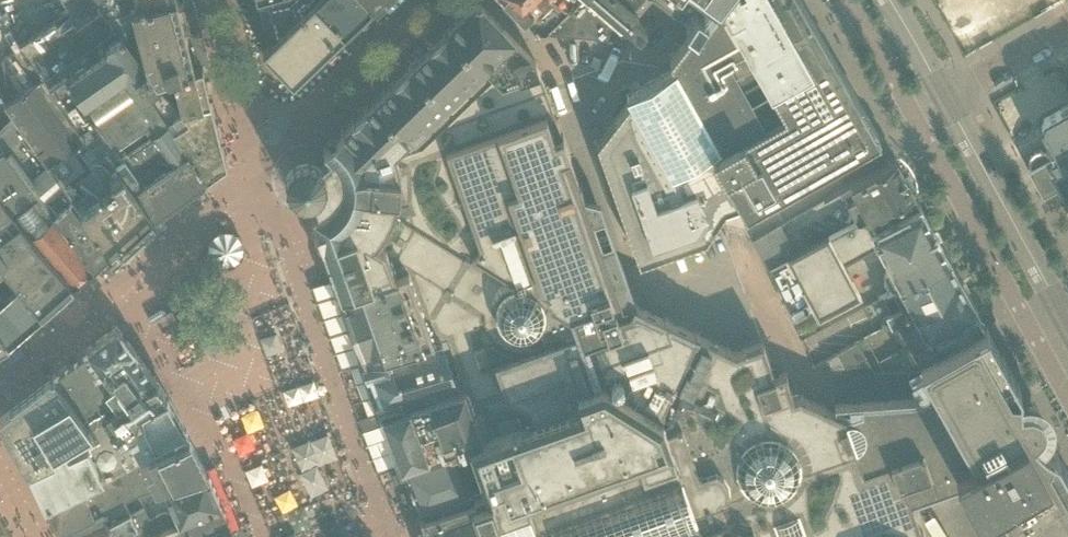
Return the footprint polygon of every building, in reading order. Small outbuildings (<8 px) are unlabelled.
[(70,8),(22,44),(44,73),(91,140),(99,134),(103,140),(105,139),(154,211),(206,175),(177,132),(178,131),(152,88),(160,83),(156,76),(119,23),(112,13),(103,0),(64,0),(70,8)] [(112,13),(163,0),(103,0),(112,13)] [(119,23),(156,76),(173,72),(174,73),(203,65),(186,0),(163,0),(112,13),(119,23)] [(265,29),(273,39),(296,16),(293,3),(296,0),(257,0),(265,29)] [(262,49),(293,81),(331,44),(315,27),(329,15),(315,0),(296,0),(293,3),(296,16),(273,39),(262,49)] [(329,15),(344,31),(372,4),(368,0),(315,0),(329,15)] [(601,38),(558,0),(505,0),(536,32),(601,38)] [(635,35),(595,0),(558,0),(601,38),(631,40),(635,35)] [(636,35),(638,37),(646,28),(632,16),(638,9),(628,0),(595,0),(636,35)] [(695,27),(696,28),(670,61),(673,67),(655,78),(625,94),(629,100),(615,119),(616,120),(600,141),(599,141),(598,141),(598,142),(598,143),(598,144),(599,144),(610,173),(609,174),(609,175),(610,176),(611,176),(621,206),(620,207),(621,207),(621,208),(622,208),(630,231),(629,232),(639,261),(706,237),(725,208),(740,203),(745,213),(853,153),(852,150),(855,148),(856,149),(858,148),(865,145),(871,142),(878,139),(879,138),(879,137),(879,136),(855,94),(850,84),(828,45),(802,0),(716,0),(695,27)] [(646,0),(628,0),(638,9),(646,0)] [(695,27),(716,0),(660,0),(695,27)] [(473,4),(446,29),(501,86),(540,72),(536,62),(481,5),(473,4)] [(329,15),(315,27),(331,44),(344,31),(329,15)] [(1067,473),(1067,472),(1067,473),(1065,469),(1060,460),(1061,459),(1060,459),(1057,454),(1057,453),(1058,453),(1056,450),(1052,448),(1051,449),(1041,443),(1033,434),(1039,429),(1039,428),(1040,428),(1041,427),(1041,426),(1042,426),(1042,425),(1042,424),(1043,423),(1043,422),(1044,421),(1044,420),(1044,419),(1044,418),(1044,417),(1044,416),(1044,415),(1044,414),(1043,413),(1043,411),(1043,410),(1042,409),(1041,408),(1041,407),(1040,407),(1040,406),(1039,405),(1038,404),(1037,404),(1037,403),(1036,403),(1035,402),(1034,402),(1033,402),(1033,401),(1032,401),(1031,401),(1029,401),(1028,400),(1027,400),(1019,402),(1018,390),(1019,390),(1020,385),(1018,383),(1017,382),(1017,383),(1010,372),(1011,371),(1010,369),(1009,369),(1003,358),(1003,357),(1004,357),(1000,350),(996,342),(992,334),(991,335),(989,330),(988,330),(986,332),(985,331),(984,330),(921,365),(929,379),(936,392),(928,396),(834,404),(835,412),(825,407),(826,406),(822,404),(821,405),(803,396),(804,396),(800,394),(799,395),(794,397),(786,376),(787,376),(786,371),(778,374),(773,376),(770,369),(772,368),(771,366),(763,342),(735,352),(730,349),(730,348),(726,346),(726,347),(699,335),(699,334),(695,332),(695,333),(668,320),(669,319),(664,317),(664,318),(663,317),(639,306),(637,305),(638,304),(634,302),(633,303),(631,302),(635,301),(600,201),(584,197),(540,72),(501,86),(446,29),(366,107),(365,106),(362,109),(363,110),(354,119),(353,118),(350,121),(352,122),(345,130),(343,128),(340,130),(341,131),(326,146),(325,145),(323,147),(329,155),(320,164),(315,160),(310,159),(310,161),(307,161),(307,158),(304,158),(301,159),(298,160),(295,161),(296,163),(294,165),(292,163),(290,165),(288,168),(287,171),(286,174),(288,174),(288,176),(288,177),(285,177),(285,180),(285,183),(286,187),(288,189),(290,188),(292,191),(290,192),(292,194),(295,196),(298,198),(301,199),(301,196),(304,197),(304,199),(309,199),(314,198),(318,210),(311,213),(340,294),(341,294),(407,271),(433,343),(450,338),(450,339),(451,338),(460,362),(459,363),(465,379),(462,379),(463,383),(464,382),(474,410),(483,436),(566,408),(581,450),(477,484),(479,489),(420,508),(421,508),(421,509),(419,509),(420,513),(422,512),(424,518),(422,518),(421,519),(422,523),(424,522),(428,534),(427,535),(427,536),(507,536),(512,535),(518,533),(519,535),(523,534),(522,532),(534,527),(535,529),(537,529),(540,536),(1067,536),(1067,474),(1067,473)] [(5,104),(13,115),(15,117),(29,139),(50,163),(113,250),(114,249),(110,245),(120,238),(122,241),(124,240),(128,239),(131,237),(133,236),(136,233),(138,231),(141,227),(143,224),(144,221),(141,217),(151,210),(153,213),(154,211),(105,139),(103,140),(99,134),(91,140),(44,73),(22,44),(3,58),(11,99),(5,104)] [(203,65),(174,73),(178,89),(207,82),(203,65)] [(177,132),(206,175),(227,160),(211,98),(182,106),(178,89),(174,73),(173,72),(156,76),(160,83),(152,88),(178,131),(177,132)] [(182,106),(211,98),(207,82),(178,89),(182,106)] [(1045,117),(1042,127),(1055,154),(1051,156),(1050,155),(1049,153),(1047,152),(1046,151),(1043,150),(1041,150),(1039,150),(1036,151),(1033,152),(1031,154),(1031,155),(1030,156),(1029,158),(1029,160),(1028,162),(1029,164),(1029,165),(1030,167),(1027,169),(1043,196),(1046,195),(1045,194),(1067,181),(1067,104),(1045,117)] [(94,268),(113,250),(50,163),(29,139),(15,117),(13,115),(0,129),(0,143),(4,149),(27,181),(94,268)] [(0,152),(0,190),(75,284),(94,268),(27,181),(4,149),(0,152)] [(839,188),(858,222),(911,193),(913,192),(911,188),(913,187),(906,174),(904,176),(894,158),(839,188)] [(3,271),(43,312),(75,284),(0,190),(0,266),(3,271)] [(899,284),(900,284),(901,286),(949,260),(948,257),(947,258),(944,254),(943,252),(944,251),(942,248),(939,243),(939,242),(938,240),(939,239),(933,228),(932,228),(927,221),(928,220),(927,218),(926,218),(922,211),(923,211),(920,205),(918,206),(911,193),(858,222),(796,253),(769,268),(787,304),(806,294),(820,320),(862,298),(844,265),(879,246),(890,267),(889,268),(888,269),(887,270),(887,271),(886,271),(886,272),(886,273),(885,274),(885,275),(885,276),(885,277),(886,278),(886,279),(887,280),(887,281),(887,282),(888,282),(888,283),(889,283),(890,283),(890,284),(891,284),(892,285),(893,285),(894,285),(895,285),(896,285),(897,285),(898,285),(899,284)] [(796,253),(780,224),(751,240),(767,269),(769,268),(796,253)] [(899,325),(899,326),(965,289),(949,260),(901,286),(883,295),(892,311),(884,315),(883,323),(885,326),(893,329),(899,325)] [(17,334),(43,312),(3,271),(0,266),(0,312),(17,334)] [(365,363),(366,363),(433,343),(407,271),(341,294),(364,360),(363,361),(364,363),(365,363)] [(176,275),(158,289),(178,313),(173,316),(176,320),(183,314),(183,315),(184,316),(183,317),(183,316),(173,324),(175,327),(184,321),(188,326),(196,319),(192,314),(192,313),(193,312),(193,313),(197,310),(198,312),(206,325),(187,338),(204,362),(206,360),(205,357),(206,356),(225,343),(211,322),(202,309),(201,307),(202,306),(210,303),(209,300),(199,303),(197,305),(196,303),(198,302),(176,275)] [(920,363),(921,365),(984,330),(985,331),(986,332),(988,330),(986,325),(984,327),(976,312),(977,311),(965,289),(899,326),(910,346),(903,349),(899,356),(907,370),(920,363)] [(9,342),(17,334),(0,312),(0,347),(9,342)] [(261,315),(280,405),(320,396),(312,358),(293,363),(287,337),(279,338),(273,312),(261,315)] [(138,412),(140,411),(166,395),(156,379),(130,344),(117,326),(108,333),(87,348),(112,380),(113,379),(128,398),(121,402),(128,413),(122,418),(130,429),(136,423),(138,412)] [(378,399),(382,410),(463,383),(462,379),(465,379),(459,363),(460,362),(451,338),(450,339),(450,338),(433,343),(366,363),(368,369),(367,370),(368,372),(369,372),(379,399),(378,399)] [(838,352),(847,368),(852,376),(875,373),(857,342),(838,352)] [(87,348),(54,372),(77,406),(86,420),(89,417),(91,421),(121,402),(128,398),(113,379),(112,380),(87,348)] [(835,374),(847,368),(838,352),(826,359),(835,374)] [(0,413),(0,420),(5,427),(8,434),(26,463),(28,467),(29,468),(56,456),(53,451),(64,444),(68,451),(85,442),(99,434),(91,421),(89,417),(86,420),(77,406),(54,372),(52,374),(52,375),(44,381),(43,380),(10,406),(9,407),(0,413)] [(382,410),(393,439),(474,410),(464,382),(463,383),(382,410)] [(166,395),(140,411),(150,429),(151,430),(179,417),(167,395),(166,395)] [(420,506),(420,508),(479,489),(477,484),(581,450),(566,408),(483,436),(466,442),(464,438),(402,462),(402,464),(403,463),(410,481),(412,480),(415,488),(413,489),(420,506)] [(393,439),(402,462),(464,438),(466,442),(483,436),(474,410),(393,439)] [(95,479),(188,434),(179,417),(151,430),(150,429),(140,411),(138,412),(136,423),(135,432),(108,447),(99,434),(85,442),(68,451),(64,444),(53,451),(56,456),(29,468),(45,502),(95,479)] [(321,463),(340,456),(331,431),(312,438),(321,463)] [(137,492),(205,468),(188,434),(95,479),(45,502),(59,529),(95,512),(124,498),(137,492)] [(304,469),(308,493),(327,490),(322,465),(304,469)] [(141,522),(147,535),(177,522),(176,521),(220,502),(205,468),(137,492),(124,498),(130,509),(139,523),(141,522)] [(62,536),(81,536),(109,522),(108,519),(130,509),(124,498),(95,512),(59,529),(62,536)] [(230,529),(220,502),(176,521),(177,522),(147,535),(148,536),(211,536),(230,529)] [(115,534),(139,523),(130,509),(108,519),(109,522),(81,536),(117,536),(115,534)] [(0,514),(0,536),(12,536),(0,514)] [(147,535),(141,522),(139,523),(115,534),(117,536),(148,536),(147,535)]
